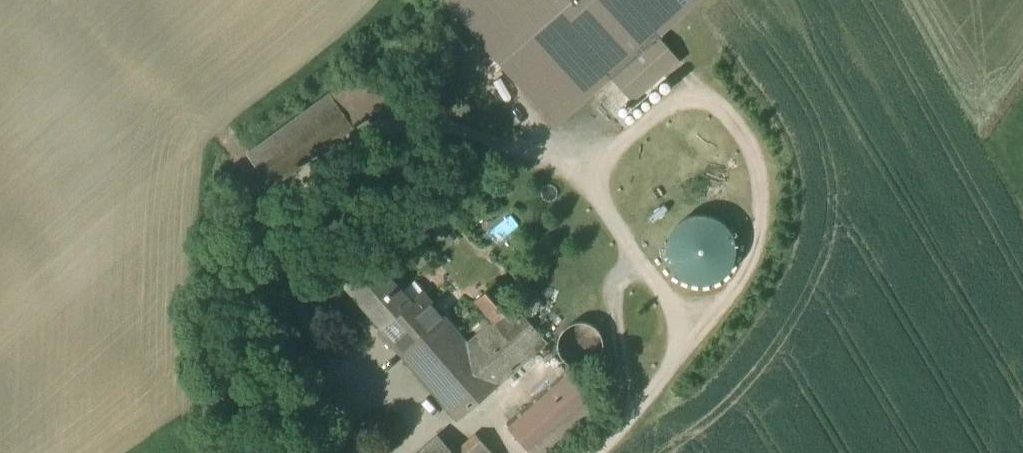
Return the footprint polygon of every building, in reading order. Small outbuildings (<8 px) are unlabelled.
[(558,121),(612,73),(634,98),(677,61),(655,36),(697,0),(455,0),(558,121)] [(409,94),(381,57),(249,155),(277,192),(409,94)] [(694,218),(688,220),(683,223),(678,227),(674,232),(671,237),(669,243),(669,249),(669,255),(671,261),(674,267),(678,271),(683,275),(688,278),(694,280),(700,281),(706,280),(712,278),(718,276),(723,272),(727,267),(729,261),(731,256),(732,249),(731,243),(730,237),(727,232),(723,227),(718,223),(713,220),(707,218),(701,218),(694,218)] [(548,343),(497,281),(476,300),(495,322),(467,345),(430,301),(420,310),(376,257),(345,283),(456,419),(548,343)] [(595,330),(588,325),(581,324),(572,326),(567,330),(563,334),(561,341),(562,351),(566,357),(570,361),(576,363),(581,364),(588,362),(595,357),(599,351),(600,343),(599,336),(595,330)] [(574,373),(512,428),(535,452),(554,452),(605,407),(574,373)] [(458,452),(492,452),(477,436),(458,452)] [(440,438),(423,452),(454,452),(440,438)]
